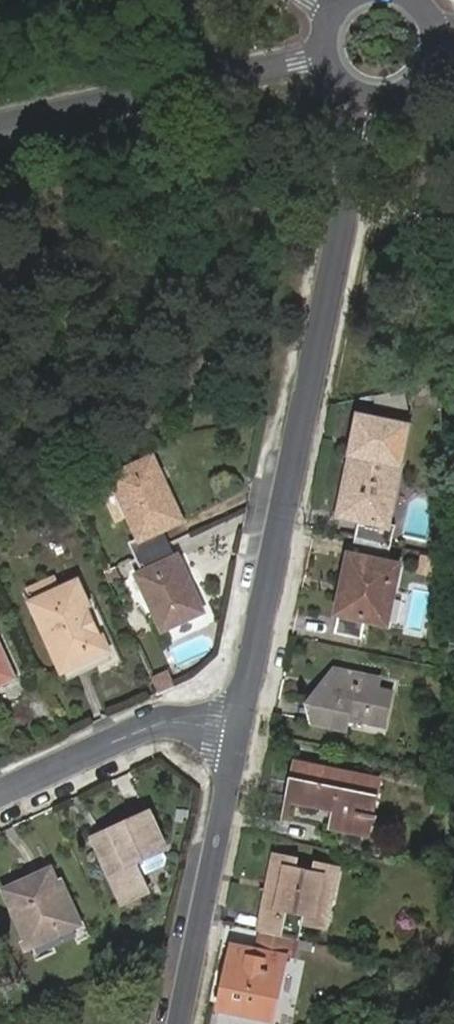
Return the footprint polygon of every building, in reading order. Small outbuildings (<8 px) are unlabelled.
[(362,522),(358,541),(394,548),(399,528),(389,526),(408,427),(360,416),(343,518),(362,522)] [(143,557),(171,544),(165,532),(184,523),(155,459),(113,477),(143,542),(136,545),(143,557)] [(394,548),(358,541),(342,615),(364,621),(389,626),(401,570),(390,567),(394,548)] [(177,557),(171,544),(143,557),(149,572),(141,576),(165,628),(204,611),(180,556),(177,557)] [(35,606),(66,672),(92,660),(106,654),(109,662),(113,670),(126,664),(94,596),(86,600),(80,586),(35,606)] [(364,621),(342,615),(338,634),(360,639),(364,621)] [(0,646),(0,659),(9,681),(14,678),(0,646)] [(9,681),(0,659),(0,685),(9,681)] [(337,672),(323,691),(341,695),(346,675),(337,672)] [(341,695),(323,691),(311,706),(319,709),(316,725),(349,732),(352,718),(371,722),(375,705),(386,712),(379,684),(346,675),(341,695)] [(368,817),(375,783),(297,766),(290,802),(337,813),(334,830),(356,835),(361,819),(375,822),(379,823),(380,820),(375,819),(368,817)] [(382,785),(375,783),(368,817),(375,819),(382,785)] [(94,840),(123,904),(150,893),(137,864),(165,850),(150,816),(94,840)] [(372,838),(375,822),(361,819),(356,835),(372,838)] [(278,860),(262,935),(291,941),(300,943),(304,923),(326,928),(337,874),(278,860)] [(4,893),(33,958),(79,937),(50,873),(4,893)] [(291,941),(262,935),(258,954),(234,948),(230,968),(237,969),(229,1011),(268,1018),(271,999),(279,1000),(291,941)] [(222,1009),(229,1011),(237,969),(230,968),(222,1009)]
